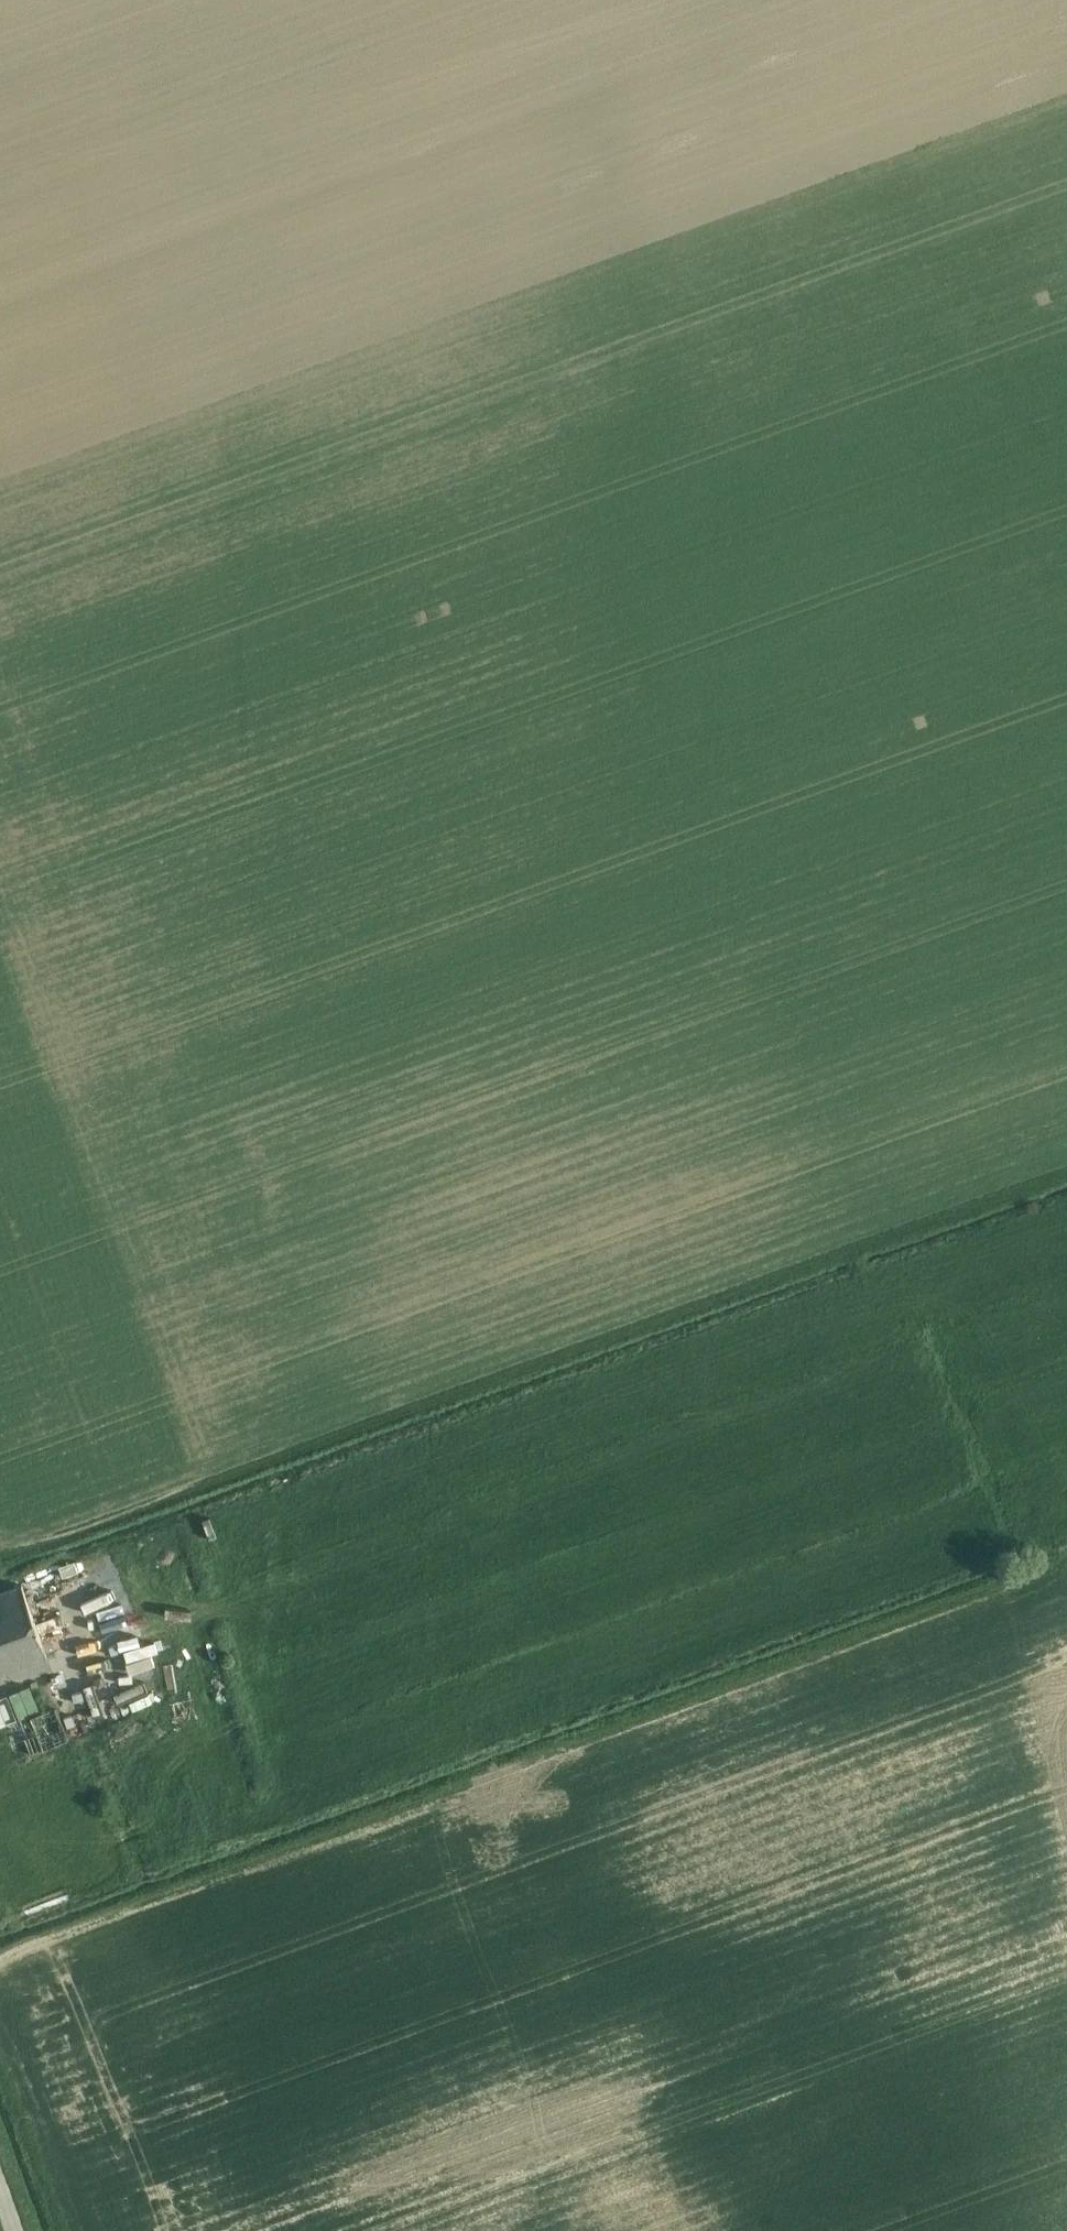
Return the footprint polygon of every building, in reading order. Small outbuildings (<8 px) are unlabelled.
[(46,1655),(20,1584),(0,1591),(0,1672),(46,1655)]
